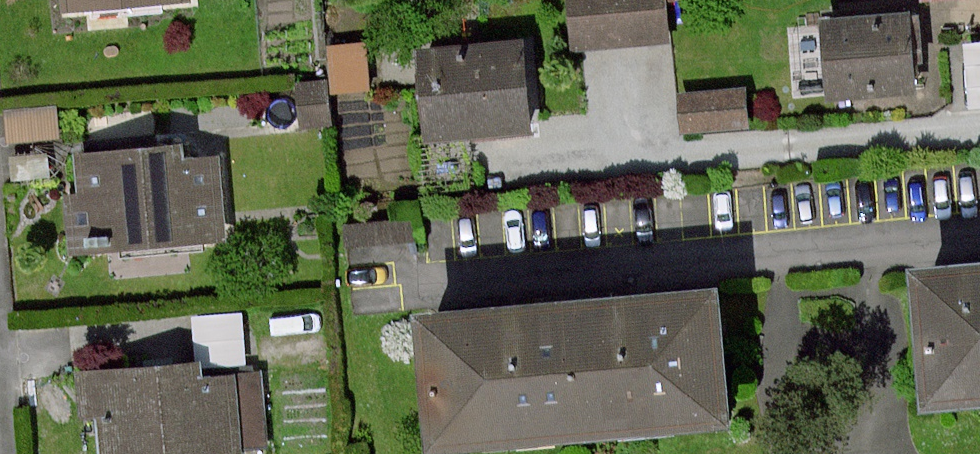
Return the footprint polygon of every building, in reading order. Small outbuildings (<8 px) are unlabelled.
[(64,12),(191,3),(190,0),(63,0),(64,12)] [(562,57),(657,51),(652,0),(558,0),(562,57)] [(900,15),(806,28),(817,105),(910,92),(900,15)] [(509,42),(403,51),(411,143),(517,134),(509,42)] [(686,81),(687,122),(753,120),(752,79),(686,81)] [(332,125),(327,80),(299,83),(304,128),(332,125)] [(180,147),(78,156),(80,186),(81,195),(66,196),(70,251),(220,239),(214,162),(182,165),(180,147)] [(912,275),(924,408),(979,403),(979,269),(975,270),(912,275)] [(419,317),(429,453),(447,453),(730,434),(719,295),(636,301),(469,314),(419,317)] [(84,376),(88,416),(100,415),(104,453),(218,453),(267,449),(260,373),(200,379),(199,365),(84,376)]
